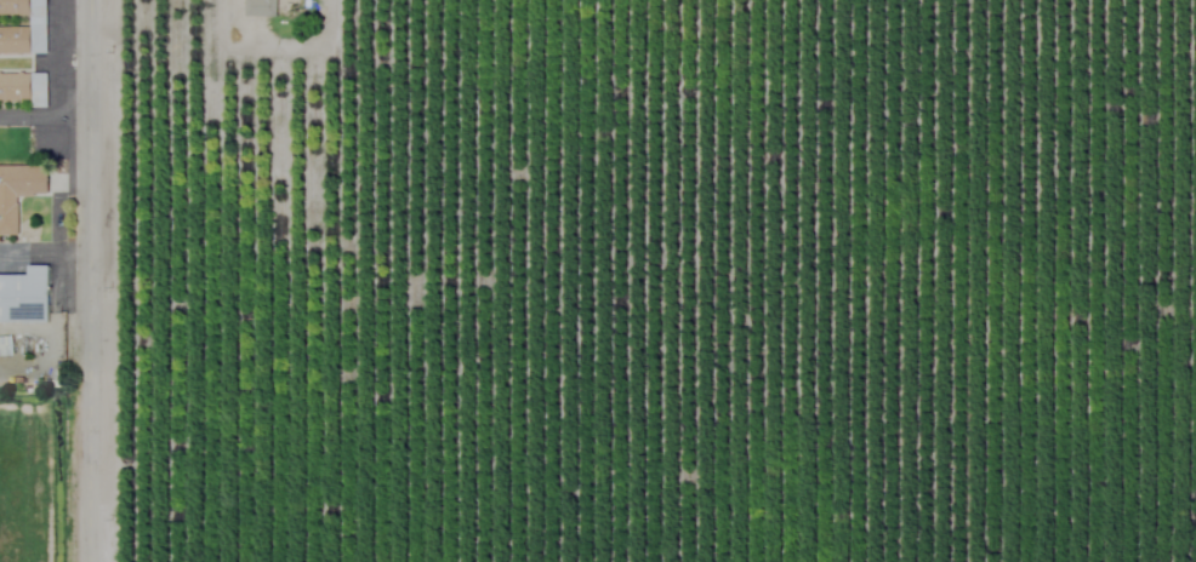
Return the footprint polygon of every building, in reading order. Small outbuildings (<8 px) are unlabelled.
[(26,13),(26,26),(0,26),(0,52),(42,52),(42,0),(0,0),(0,13),(26,13)] [(27,99),(27,72),(0,72),(0,99),(27,99)] [(14,233),(13,194),(42,193),(42,163),(0,164),(0,233),(14,233)] [(43,320),(43,264),(22,264),(22,273),(0,273),(0,320),(43,320)]
